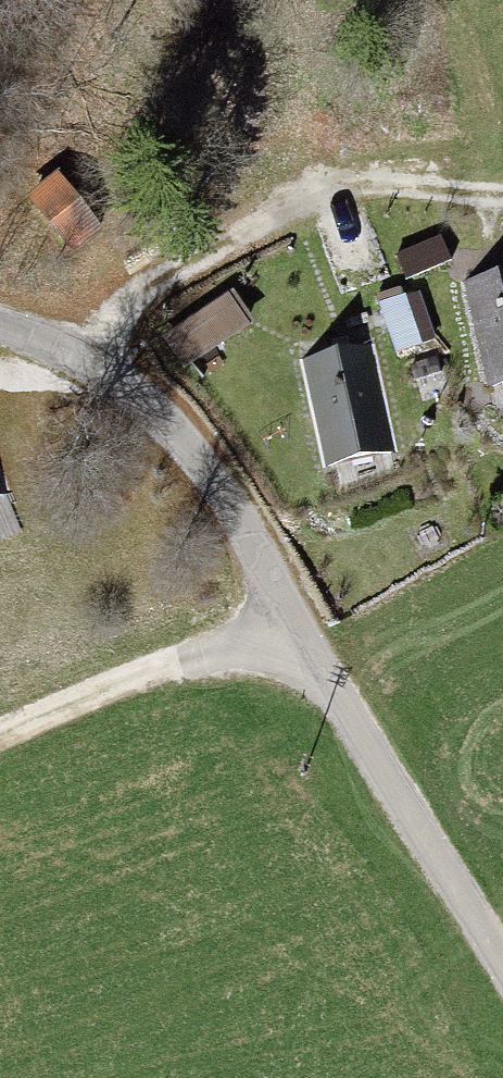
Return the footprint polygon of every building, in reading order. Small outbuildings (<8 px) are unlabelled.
[(116,241),(55,175),(26,202),(87,268),(116,241)] [(399,250),(409,277),(452,260),(441,233),(399,250)] [(469,279),(489,380),(502,377),(502,271),(469,279)] [(403,284),(377,293),(397,353),(437,339),(420,289),(406,294),(403,284)] [(166,334),(187,368),(255,327),(234,293),(166,334)] [(378,340),(310,353),(329,463),(401,449),(378,340)] [(412,362),(418,380),(445,371),(439,353),(412,362)] [(9,491),(0,472),(0,495),(9,491)]
